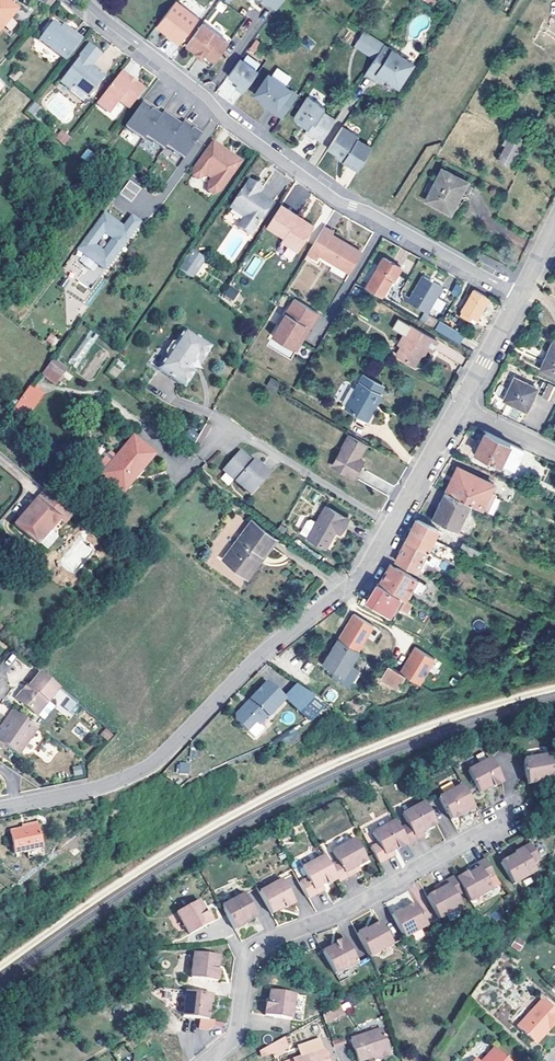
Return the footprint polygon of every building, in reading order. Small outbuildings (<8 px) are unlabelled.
[(16,11),(3,0),(0,0),(0,29),(16,11)] [(48,10),(55,3),(52,0),(44,0),(41,3),(48,10)] [(159,24),(171,33),(188,11),(176,2),(159,24)] [(198,20),(188,11),(171,33),(175,36),(172,39),(179,45),(198,20)] [(83,39),(76,34),(74,36),(62,27),(54,20),(40,38),(67,60),(83,39)] [(74,36),(76,34),(64,24),(62,27),(74,36)] [(169,36),(171,33),(159,24),(157,27),(169,36)] [(195,53),(198,56),(215,33),(203,24),(187,45),(196,52),(195,53)] [(206,54),(216,62),(229,44),(215,33),(198,56),(202,59),(206,54)] [(90,68),(92,66),(102,54),(90,44),(60,81),(70,89),(74,84),(89,97),(104,79),(103,76),(98,71),(94,71),(90,68)] [(365,73),(367,75),(385,47),(383,45),(365,73)] [(389,78),(389,82),(395,85),(399,85),(413,64),(385,47),(367,75),(375,80),(379,75),(382,77),(386,76),(389,78)] [(236,88),(244,95),(259,73),(241,60),(229,77),(239,84),(236,88)] [(97,103),(109,113),(132,84),(128,80),(129,78),(122,72),(97,103)] [(254,95),(261,100),(269,105),(267,108),(282,118),(297,95),(268,75),(254,95)] [(514,81),(510,87),(519,93),(523,87),(514,81)] [(132,84),(109,113),(111,114),(120,103),(129,110),(145,90),(138,85),(136,87),(132,84)] [(295,119),(301,123),(305,123),(308,126),(307,128),(306,129),(322,140),(335,119),(323,111),(325,108),(307,96),(295,116),(295,119)] [(27,109),(34,117),(42,108),(35,101),(27,109)] [(125,127),(137,136),(154,114),(149,110),(151,108),(143,102),(125,127)] [(146,137),(155,144),(171,122),(169,120),(171,117),(164,112),(159,118),(154,114),(137,136),(143,140),(146,137)] [(173,152),(180,142),(189,129),(191,127),(184,121),(180,128),(174,123),(171,122),(155,144),(164,150),(166,146),(173,152)] [(328,148),(338,155),(345,159),(343,161),(357,170),(371,148),(358,140),(359,138),(342,127),(328,148)] [(180,142),(191,150),(200,137),(194,133),(189,129),(180,142)] [(512,132),(498,159),(509,165),(523,138),(512,132)] [(56,139),(64,146),(69,139),(61,133),(56,139)] [(184,159),(191,150),(180,142),(173,152),(184,159)] [(221,152),(213,145),(193,172),(192,180),(198,183),(204,180),(206,178),(211,183),(209,186),(208,194),(213,198),(219,195),(241,166),(233,160),(230,163),(219,155),(221,152)] [(467,182),(442,169),(426,200),(451,213),(467,182)] [(119,193),(131,202),(140,188),(129,180),(119,193)] [(254,195),(257,190),(249,184),(229,211),(243,221),(237,230),(248,237),(270,206),(257,197),(254,195)] [(267,227),(268,228),(282,206),(281,205),(267,227)] [(297,216),(282,206),(268,228),(284,237),(281,241),(298,252),(314,226),(306,221),(300,222),(296,218),(297,216)] [(105,213),(79,248),(107,269),(141,223),(133,217),(125,228),(105,213)] [(324,226),(321,231),(361,253),(361,252),(332,235),(334,233),(324,226)] [(350,272),(361,253),(321,231),(308,253),(317,259),(321,255),(350,272)] [(232,257),(237,244),(223,239),(218,253),(232,257)] [(291,261),(297,255),(288,247),(282,253),(291,261)] [(380,266),(397,276),(401,268),(384,257),(380,266)] [(187,259),(181,266),(194,276),(200,268),(187,259)] [(303,263),(291,288),(308,295),(319,271),(303,263)] [(395,278),(397,276),(380,266),(378,268),(393,277),(395,278)] [(381,297),(393,277),(378,268),(366,288),(381,297)] [(425,311),(428,313),(443,286),(424,275),(409,302),(425,311)] [(69,276),(61,286),(68,292),(76,282),(69,276)] [(399,295),(402,291),(407,282),(401,278),(393,292),(399,295)] [(459,296),(462,285),(455,283),(452,294),(459,296)] [(233,301),(240,291),(229,285),(223,295),(233,301)] [(488,297),(475,290),(461,313),(475,321),(488,297)] [(302,334),(305,336),(319,312),(295,298),(273,335),(293,348),(302,334)] [(438,298),(430,313),(438,317),(446,302),(438,298)] [(453,324),(457,316),(444,309),(440,316),(453,324)] [(439,319),(428,313),(425,311),(421,317),(436,325),(439,319)] [(457,316),(453,324),(457,326),(462,319),(457,316)] [(434,327),(436,325),(421,317),(420,319),(434,327)] [(460,345),(465,336),(439,321),(434,330),(460,345)] [(424,346),(426,348),(431,350),(437,340),(409,324),(397,343),(400,346),(396,353),(413,364),(419,354),(423,353),(422,350),(424,346)] [(79,368),(97,334),(88,329),(70,363),(79,368)] [(213,348),(187,330),(179,341),(174,343),(168,350),(169,356),(161,368),(187,387),(196,374),(192,371),(201,358),(204,361),(213,348)] [(50,333),(45,341),(54,346),(59,338),(50,333)] [(302,334),(293,348),(297,350),(305,336),(302,334)] [(554,341),(554,342),(550,340),(545,351),(549,353),(541,368),(554,375),(554,342),(554,341)] [(106,372),(116,379),(126,365),(116,358),(106,372)] [(54,360),(48,367),(63,378),(68,371),(54,360)] [(367,419),(374,407),(381,394),(378,392),(382,384),(363,374),(345,407),(355,412),(367,419)] [(277,392),(281,381),(270,378),(266,389),(277,392)] [(515,378),(505,399),(526,410),(536,389),(515,378)] [(542,396),(554,403),(554,386),(548,382),(542,396)] [(28,383),(13,412),(28,420),(44,391),(28,383)] [(377,408),(374,407),(367,419),(355,412),(352,416),(368,425),(377,408)] [(523,449),(486,430),(476,451),(503,465),(514,467),(523,449)] [(365,443),(348,433),(331,464),(353,477),(362,461),(356,457),(365,443)] [(140,467),(144,470),(157,455),(135,437),(118,457),(114,453),(100,470),(104,474),(126,492),(137,478),(133,475),(140,467)] [(247,459),(249,457),(242,450),(225,468),(252,493),(270,473),(256,459),(254,461),(252,463),(247,459)] [(471,503),(483,508),(495,484),(460,466),(448,491),(471,503)] [(133,475),(137,478),(144,470),(140,467),(133,475)] [(67,524),(75,515),(47,491),(39,501),(61,520),(67,524)] [(435,518),(458,530),(471,503),(448,491),(435,518)] [(31,510),(25,518),(18,526),(40,544),(61,520),(39,501),(31,510)] [(346,517),(325,505),(316,521),(307,517),(299,532),(328,549),(338,532),(341,534),(344,529),(341,527),(346,517)] [(25,518),(31,510),(28,508),(21,514),(25,518)] [(412,529),(408,538),(429,549),(434,537),(438,529),(418,519),(412,529)] [(261,552),(265,554),(277,538),(253,521),(224,559),(244,574),(261,552)] [(338,532),(328,549),(332,550),(341,534),(338,532)] [(429,549),(454,561),(460,550),(434,537),(429,549)] [(60,564),(75,573),(92,548),(78,538),(60,564)] [(396,560),(418,570),(429,549),(408,538),(403,548),(396,560)] [(465,541),(460,550),(477,559),(482,549),(465,541)] [(244,574),(249,577),(265,554),(261,552),(244,574)] [(379,582),(400,594),(411,574),(390,563),(385,573),(379,582)] [(404,596),(405,595),(416,576),(411,574),(400,594),(404,596)] [(400,604),(404,596),(400,594),(379,582),(375,591),(370,599),(395,614),(400,604)] [(404,596),(400,604),(408,609),(412,600),(404,596)] [(355,613),(339,638),(359,650),(374,625),(355,613)] [(360,651),(359,650),(339,638),(324,664),(328,668),(327,670),(342,679),(342,680),(352,663),(360,651)] [(416,647),(400,672),(406,676),(419,684),(435,659),(416,647)] [(352,663),(342,680),(350,684),(360,667),(352,663)] [(400,672),(388,665),(382,676),(399,687),(406,676),(400,672)] [(13,696),(33,713),(45,700),(56,685),(38,670),(26,684),(22,689),(20,687),(13,696)] [(247,704),(241,704),(235,709),(235,716),(246,727),(255,719),(258,722),(266,713),(269,714),(286,698),(285,697),(269,679),(250,696),(253,699),(247,704)] [(300,684),(285,697),(286,698),(298,712),(317,696),(300,684)] [(324,697),(334,702),(339,692),(328,687),(324,697)] [(250,696),(241,704),(247,704),(253,699),(250,696)] [(45,700),(33,713),(40,719),(51,705),(45,700)] [(1,741),(15,752),(34,725),(9,707),(0,720),(3,722),(0,726),(0,741),(1,741)] [(248,730),(253,735),(262,727),(257,722),(248,730)] [(105,727),(100,735),(108,741),(114,733),(105,727)] [(48,742),(37,753),(46,762),(57,751),(48,742)] [(548,780),(554,779),(554,765),(553,751),(527,756),(531,780),(535,779),(547,777),(548,780)] [(495,783),(496,785),(506,780),(493,756),(470,768),(482,790),(490,785),(495,783)] [(199,759),(191,764),(191,771),(200,770),(199,759)] [(177,773),(189,773),(190,763),(178,762),(177,773)] [(81,764),(72,766),(74,775),(83,773),(81,764)] [(455,817),(458,815),(469,809),(470,812),(479,807),(465,783),(443,796),(455,817)] [(411,820),(402,825),(410,840),(411,842),(427,832),(425,828),(431,825),(439,820),(427,799),(406,810),(411,820)] [(469,809),(458,815),(460,818),(470,812),(469,809)] [(401,845),(410,840),(402,825),(398,819),(376,831),(381,839),(372,844),(380,860),(397,850),(395,847),(400,844),(401,845)] [(35,824),(18,827),(7,829),(11,852),(39,846),(35,824)] [(354,865),(360,862),(369,857),(357,836),(334,849),(339,857),(331,861),(339,876),(340,879),(357,870),(354,865)] [(518,855),(507,861),(505,863),(517,884),(538,872),(533,863),(540,859),(532,844),(517,852),(518,855)] [(506,859),(507,861),(518,855),(517,852),(506,859)] [(329,882),(339,876),(331,861),(326,853),(304,864),(309,874),(300,879),(309,895),(324,887),(322,883),(328,880),(329,882)] [(471,872),(460,879),(467,891),(473,902),(495,889),(490,878),(498,874),(488,858),(473,866),(476,871),(471,873),(471,872)] [(354,865),(357,870),(363,867),(360,862),(354,865)] [(459,895),(467,891),(460,879),(457,875),(443,883),(446,887),(440,890),(430,896),(443,919),(464,906),(459,895)] [(287,904),(287,906),(297,901),(284,877),(261,890),(273,912),(281,907),(287,904)] [(242,921),(253,915),(256,913),(245,891),(223,903),(236,927),(243,923),(242,921)] [(204,911),(202,906),(198,898),(176,909),(188,932),(212,920),(207,909),(204,911)] [(419,904),(415,906),(404,912),(403,910),(395,915),(408,938),(431,926),(419,904)] [(242,921),(243,923),(255,917),(253,915),(242,921)] [(379,922),(368,928),(369,931),(380,925),(379,922)] [(383,923),(380,925),(369,931),(368,928),(359,933),(373,957),(395,945),(383,923)] [(516,937),(512,943),(519,948),(523,941),(516,937)] [(326,953),(337,974),(359,962),(347,939),(338,944),(339,946),(333,949),(326,953)] [(220,966),(221,961),(223,952),(198,947),(193,972),(219,978),(222,966),(220,966)] [(121,985),(114,989),(119,998),(126,994),(121,985)] [(182,1010),(200,1013),(198,1022),(207,1024),(213,1021),(214,1016),(207,1014),(208,1012),(210,999),(212,999),(214,991),(188,985),(182,1010)] [(269,1008),(267,1007),(265,1019),(290,1022),(294,997),(271,993),(270,1002),(269,1008)] [(550,1028),(554,1022),(554,1007),(545,998),(519,1024),(534,1038),(547,1025),(550,1028)] [(325,1018),(328,1027),(346,1016),(342,1008),(325,1018)] [(547,1025),(534,1038),(537,1041),(550,1028),(547,1025)] [(380,1028),(348,1039),(356,1060),(372,1056),(373,1059),(388,1053),(380,1028)] [(333,1041),(335,1046),(347,1042),(345,1037),(333,1041)] [(301,1057),(322,1050),(319,1039),(297,1046),(301,1057)] [(271,1049),(274,1057),(288,1052),(284,1042),(271,1049)] [(496,1045),(489,1052),(486,1048),(473,1060),(514,1060),(496,1045)] [(274,1057),(271,1049),(258,1055),(260,1060),(263,1060),(274,1057)] [(322,1050),(301,1057),(293,1060),(326,1060),(322,1050)]
